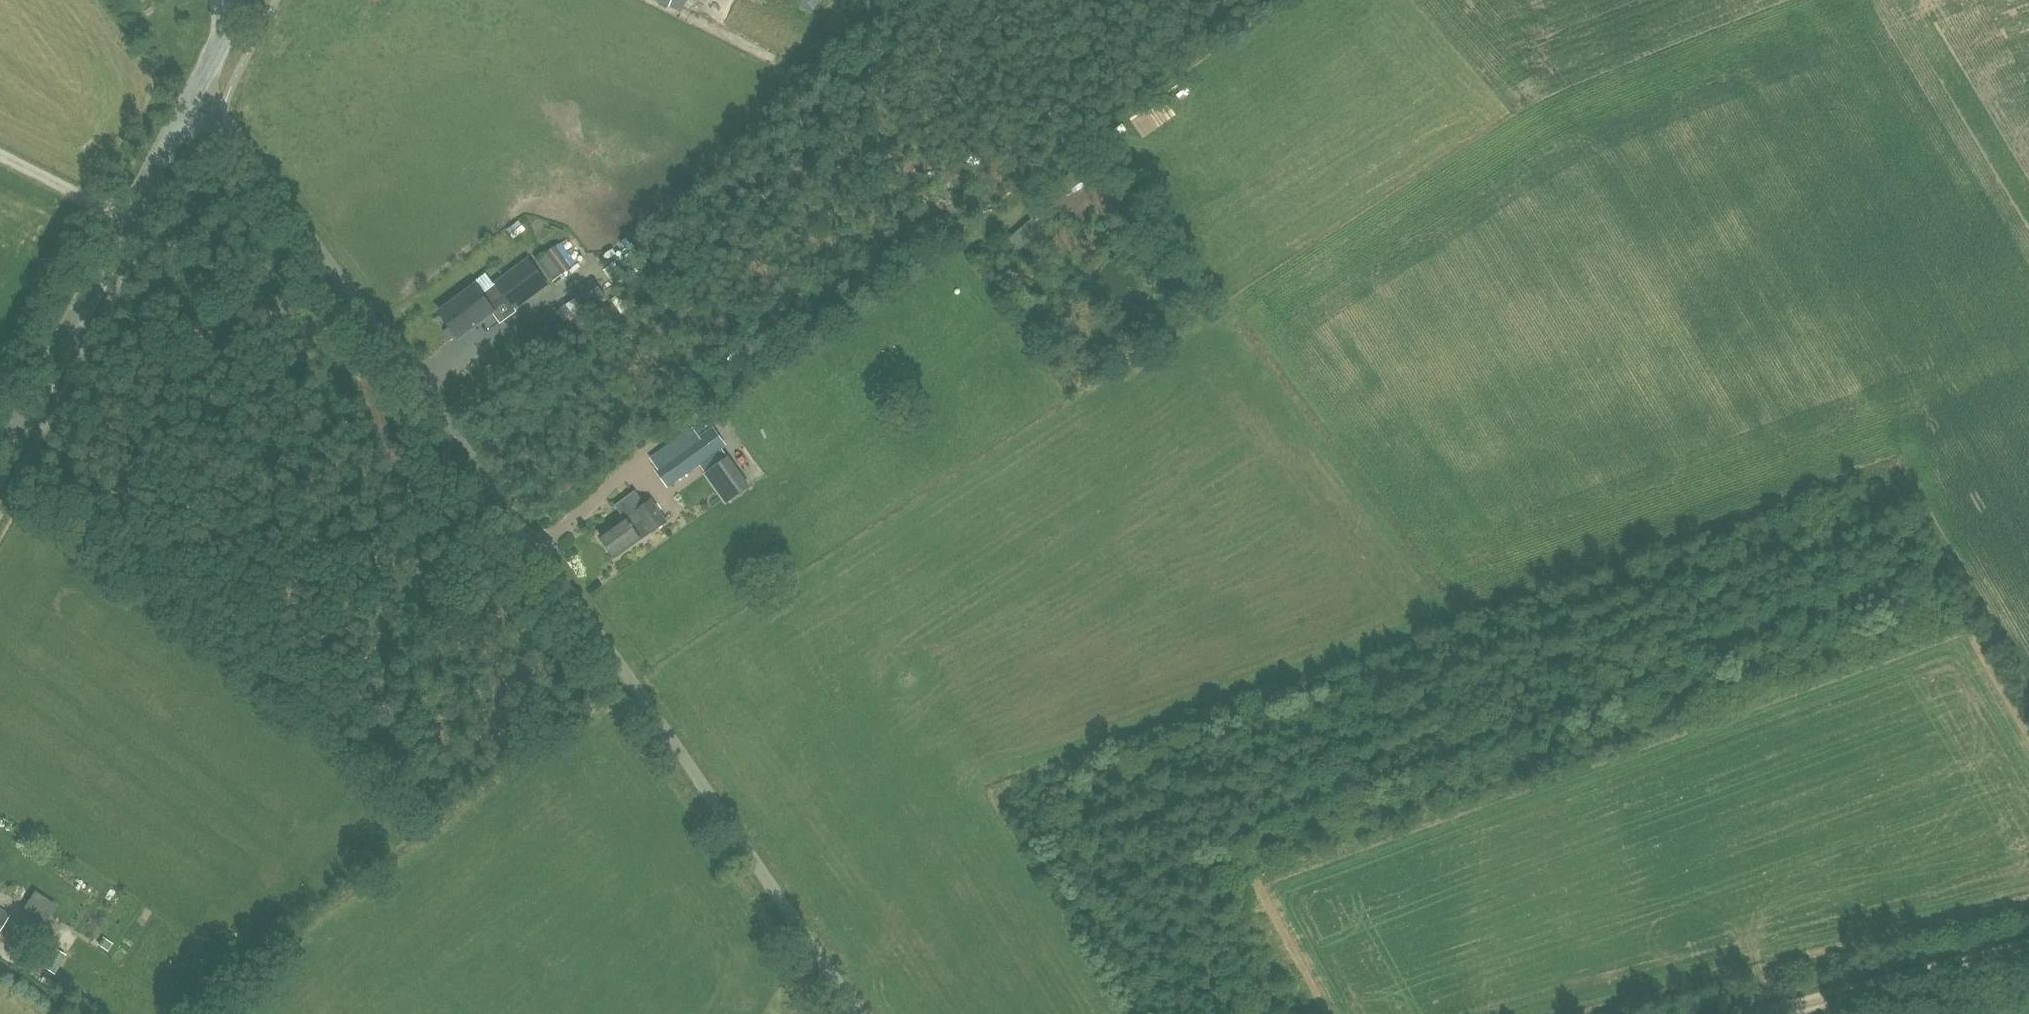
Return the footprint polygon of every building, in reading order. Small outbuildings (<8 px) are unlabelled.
[(514,237),(525,228),(520,221),(509,230),(514,237)] [(515,308),(547,285),(527,258),(495,282),(496,283),(481,295),(474,286),(440,311),(459,337),(494,311),(489,306),(504,294),(515,308)] [(649,458),(656,468),(654,469),(668,486),(715,454),(713,451),(720,446),(710,432),(703,437),(702,435),(699,437),(693,428),(649,458)] [(752,487),(729,456),(704,474),(727,505),(752,487)] [(638,511),(627,520),(625,517),(600,535),(615,557),(640,539),(640,540),(652,531),(652,532),(667,521),(652,500),(637,510),(638,511)] [(11,914),(0,907),(0,930),(11,914)] [(43,967),(54,947),(41,939),(29,959),(43,967)]
